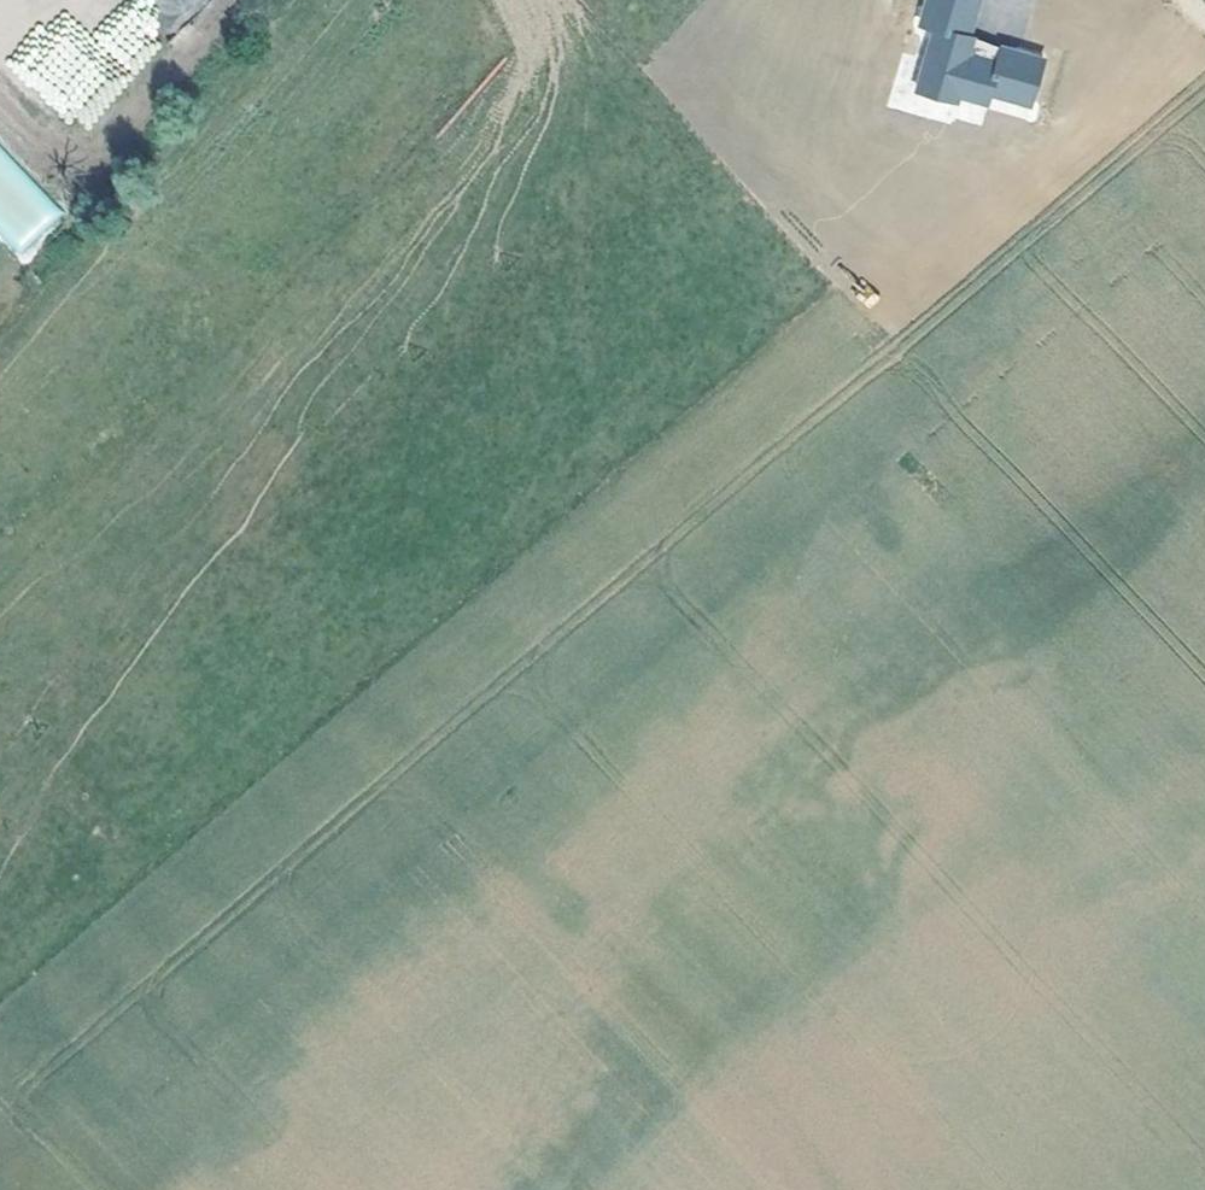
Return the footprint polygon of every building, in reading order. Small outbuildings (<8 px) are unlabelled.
[(921,24),(932,27),(913,94),(960,107),(962,100),(991,107),(993,98),(1034,109),(1048,58),(1001,45),(996,60),(973,54),(978,38),(972,37),(982,0),(928,0),(921,24)] [(65,212),(0,148),(0,237),(20,257),(65,212)]
